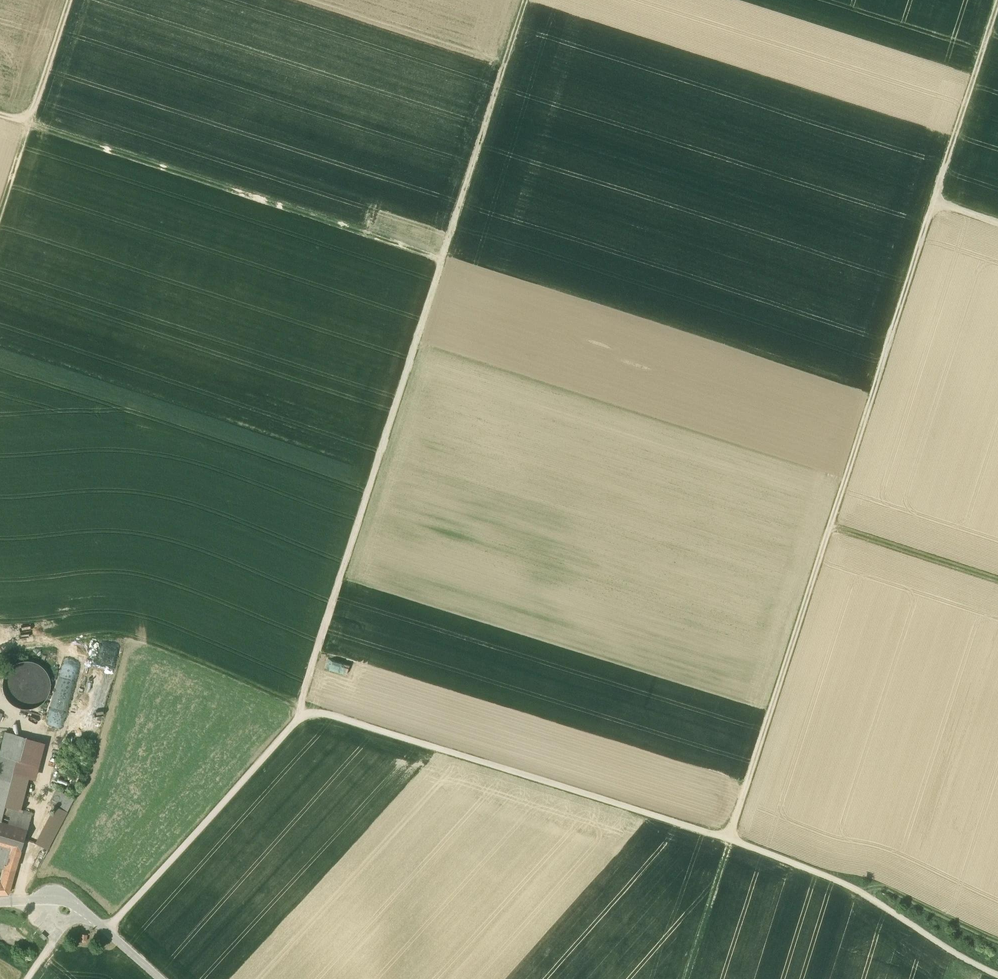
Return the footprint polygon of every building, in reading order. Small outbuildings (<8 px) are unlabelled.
[(15,708),(52,703),(46,660),(9,665),(15,708)] [(5,731),(0,751),(0,754),(17,759),(19,760),(25,737),(5,731)] [(19,760),(17,759),(14,771),(30,775),(35,777),(44,742),(25,737),(19,760)] [(0,754),(0,821),(1,821),(5,806),(14,771),(17,759),(0,754)] [(30,775),(14,771),(5,806),(21,810),(30,775)] [(74,798),(56,789),(49,802),(55,805),(67,811),(74,798)] [(55,805),(35,842),(48,849),(67,812),(55,805)] [(21,810),(5,806),(1,821),(28,829),(32,814),(21,810)] [(0,821),(0,844),(21,850),(28,829),(1,821),(0,821)] [(0,844),(0,855),(9,858),(18,861),(21,850),(0,844)] [(0,855),(0,867),(6,868),(9,858),(0,855)] [(9,858),(6,868),(2,883),(0,883),(0,894),(9,893),(18,861),(9,858)]
